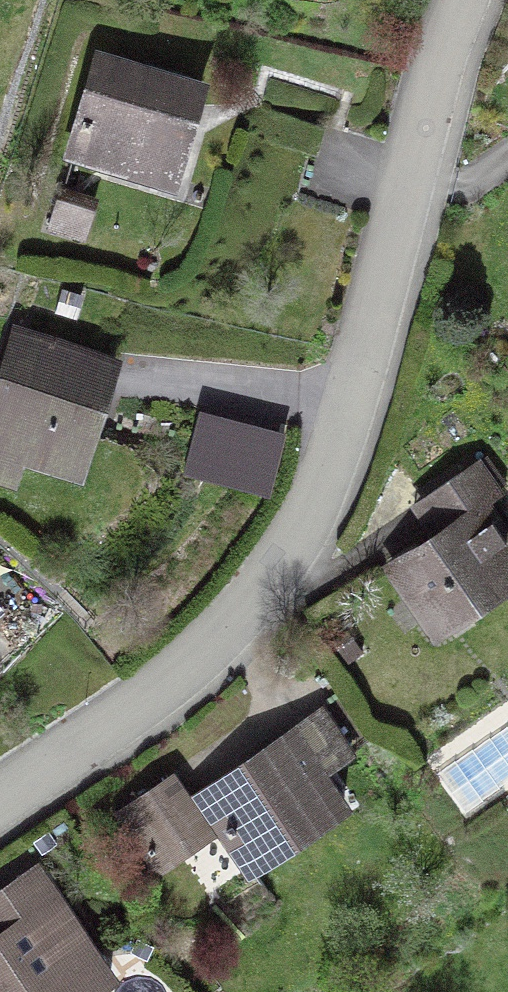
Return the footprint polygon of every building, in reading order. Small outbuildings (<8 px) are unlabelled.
[(73,155),(103,164),(112,135),(178,155),(198,88),(102,59),(73,155)] [(60,198),(52,227),(81,236),(90,206),(60,198)] [(0,393),(0,447),(78,471),(112,363),(18,334),(0,393)] [(438,633),(507,585),(507,542),(483,505),(501,493),(479,460),(426,496),(447,527),(391,564),(438,633)] [(343,806),(293,731),(200,795),(250,869),(343,806)] [(471,819),(507,795),(507,743),(447,782),(471,819)] [(171,778),(122,812),(138,836),(187,803),(171,778)] [(4,934),(0,937),(0,991),(70,991),(71,991),(88,991),(110,977),(36,870),(0,894),(0,927),(4,934)]
